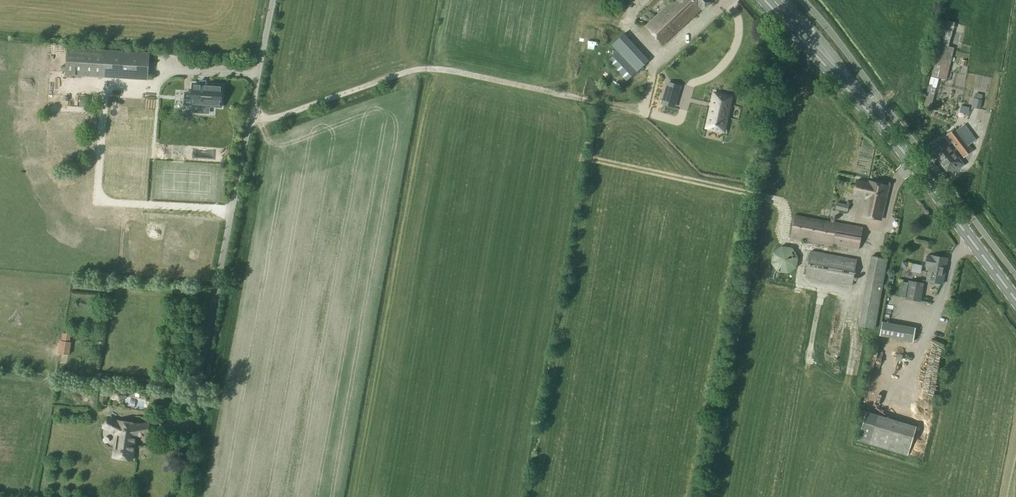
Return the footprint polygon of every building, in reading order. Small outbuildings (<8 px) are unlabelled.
[(663,45),(701,9),(702,10),(712,0),(673,0),(645,26),(663,45)] [(945,21),(943,29),(953,31),(955,23),(945,21)] [(940,46),(948,48),(952,31),(937,27),(930,52),(938,54),(940,46)] [(607,60),(626,81),(648,61),(624,34),(612,45),(617,51),(607,60)] [(937,59),(932,76),(946,80),(954,50),(948,48),(940,46),(938,54),(937,59)] [(67,49),(65,75),(148,80),(149,54),(67,49)] [(666,91),(678,94),(680,86),(669,83),(666,91)] [(222,92),(212,91),(212,86),(193,85),(192,93),(185,93),(185,109),(191,109),(192,105),(221,107),(222,92)] [(929,86),(923,105),(931,107),(936,88),(929,86)] [(714,93),(708,124),(725,127),(732,97),(714,93)] [(973,98),(971,107),(980,109),(982,100),(975,99),(973,98)] [(970,107),(961,106),(960,112),(969,114),(970,107)] [(943,138),(933,146),(937,151),(934,153),(947,170),(950,168),(953,173),(963,165),(953,151),(948,145),(952,142),(957,148),(964,157),(972,151),(968,146),(955,129),(947,136),(943,138)] [(881,220),(888,187),(869,182),(869,184),(857,181),(854,195),(865,197),(861,216),(881,220)] [(836,209),(847,212),(848,206),(837,203),(836,209)] [(791,239),(833,247),(833,245),(859,250),(863,228),(795,216),(791,239)] [(772,253),(771,264),(777,272),(788,273),(797,267),(798,257),(792,248),(781,246),(772,253)] [(805,278),(852,287),(857,260),(810,251),(805,278)] [(931,257),(927,256),(925,267),(929,267),(926,281),(943,284),(947,259),(931,256),(931,257)] [(887,260),(871,257),(859,327),(875,329),(887,260)] [(905,299),(920,302),(923,284),(909,281),(905,299)] [(944,306),(942,312),(950,315),(952,309),(944,306)] [(915,328),(882,321),(880,335),(913,341),(915,328)] [(106,408),(108,395),(99,394),(97,406),(106,408)] [(158,397),(150,396),(148,408),(156,410),(158,397)] [(866,412),(858,441),(882,448),(891,419),(866,412)] [(891,419),(882,448),(908,455),(916,427),(891,419)] [(132,460),(135,442),(136,437),(151,435),(149,423),(138,425),(118,422),(115,421),(111,428),(112,429),(112,428),(121,432),(118,450),(114,449),(113,457),(132,460)]
